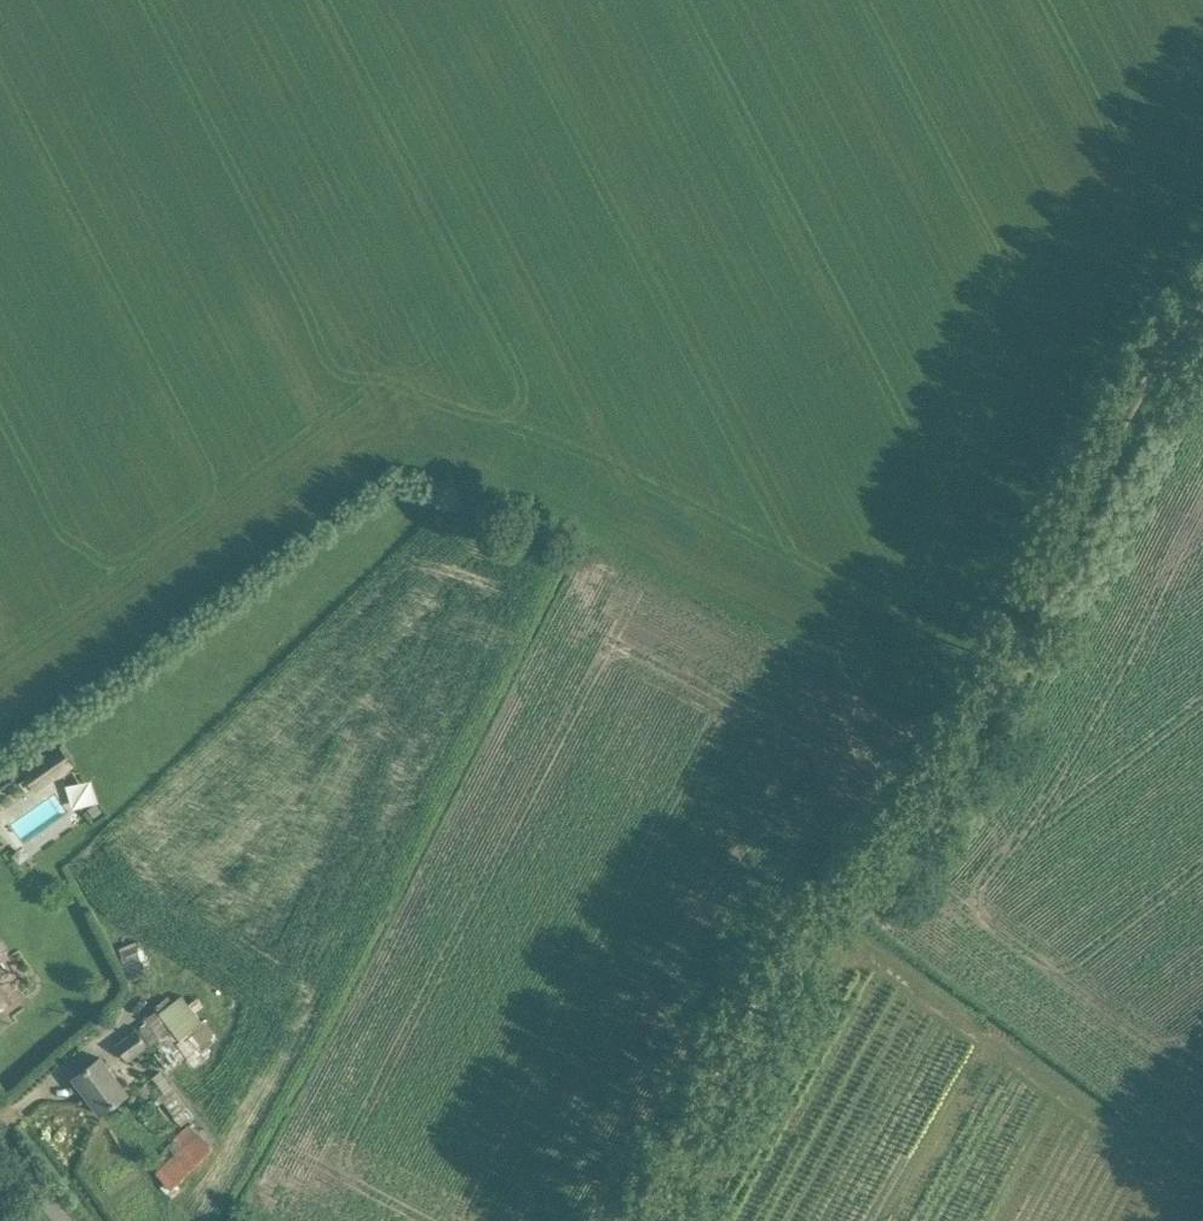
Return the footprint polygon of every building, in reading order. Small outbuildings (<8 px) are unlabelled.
[(68,743),(26,764),(38,787),(80,766),(68,743)] [(123,958),(119,959),(129,981),(131,980),(133,983),(154,974),(139,940),(119,948),(123,958)] [(11,1000),(0,985),(0,1007),(11,1000)] [(183,1034),(191,1051),(203,1045),(203,1044),(217,1038),(209,1023),(183,1034)] [(101,1057),(73,1078),(100,1114),(128,1093),(128,1092),(147,1078),(121,1042),(101,1057)] [(193,1120),(172,1142),(179,1148),(157,1172),(176,1189),(218,1144),(193,1120)]
